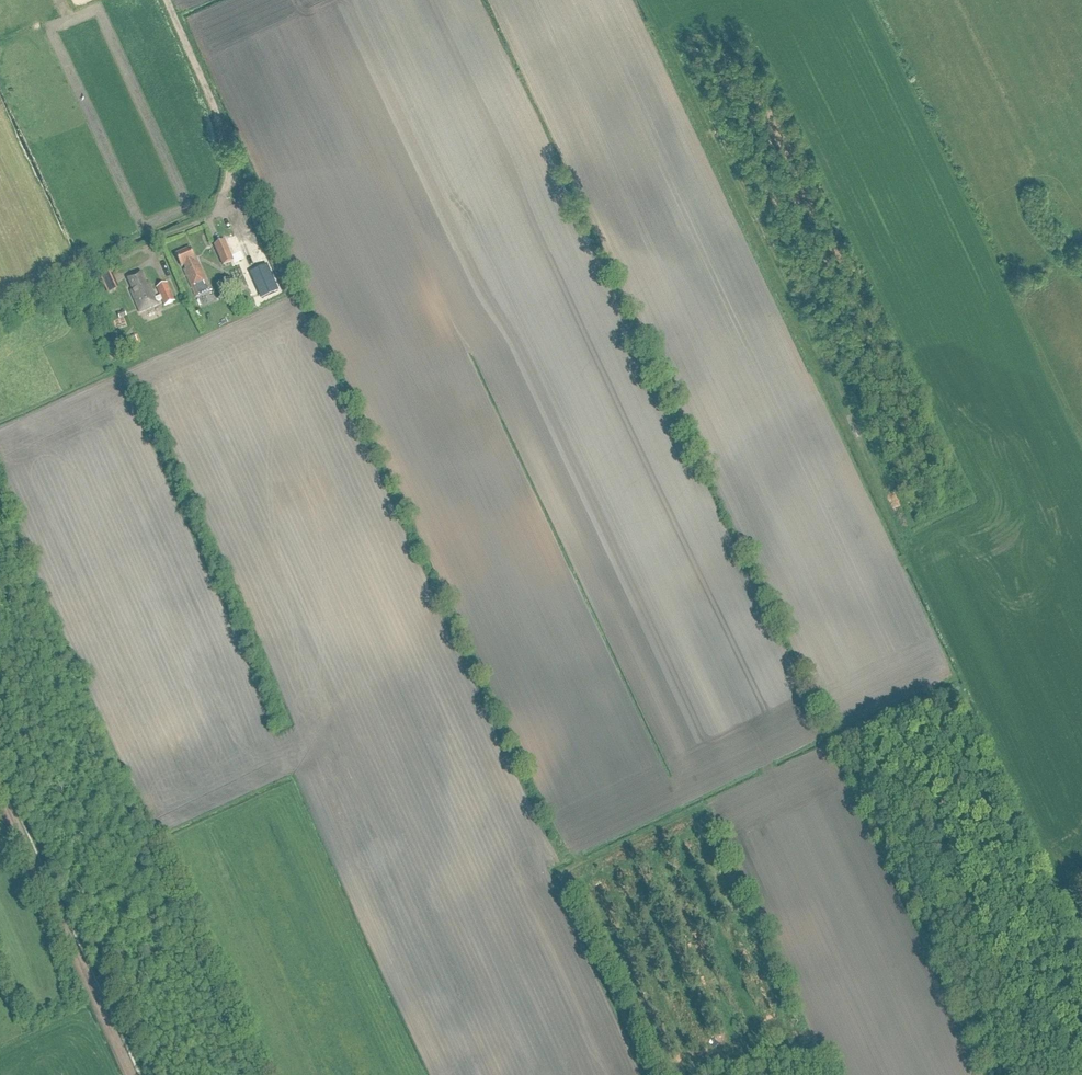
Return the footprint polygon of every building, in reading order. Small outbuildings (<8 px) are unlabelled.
[(224,242),(214,246),(223,266),(233,262),(234,265),(244,260),(240,251),(230,255),(224,242)] [(194,261),(190,250),(176,256),(181,268),(184,267),(185,270),(184,271),(191,288),(206,281),(197,259),(194,261)] [(261,299),(278,292),(267,267),(258,270),(250,274),(253,280),(261,299)] [(119,290),(111,272),(100,277),(108,295),(119,290)] [(142,274),(128,280),(133,292),(131,292),(139,313),(158,305),(157,304),(162,302),(165,307),(175,302),(167,285),(157,289),(161,298),(155,300),(151,290),(149,291),(142,274)] [(141,344),(137,336),(125,341),(128,350),(141,344)]
